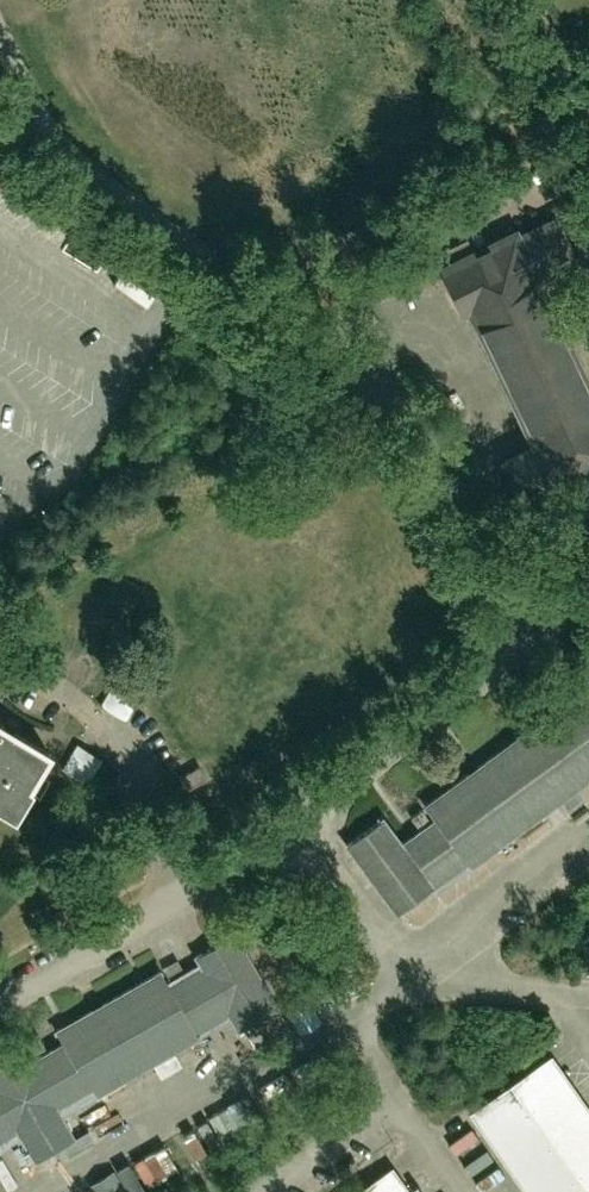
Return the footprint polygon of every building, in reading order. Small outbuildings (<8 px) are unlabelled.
[(439,267),(459,310),(468,306),(535,446),(505,460),(520,494),(551,479),(555,488),(588,472),(588,385),(536,274),(572,257),(554,219),(518,236),(515,231),(439,267)] [(434,819),(401,844),(382,817),(346,844),(396,913),(431,888),(433,891),(588,777),(588,675),(577,683),(582,690),(424,806),(434,819)] [(15,819),(33,790),(33,789),(28,786),(39,768),(48,753),(13,732),(10,737),(0,731),(0,810),(15,819)] [(205,778),(198,765),(178,776),(185,789),(205,778)] [(421,809),(410,817),(418,828),(429,820),(421,809)] [(20,1134),(34,1158),(72,1136),(59,1113),(61,1112),(64,1117),(72,1130),(76,1127),(69,1114),(71,1113),(68,1108),(197,1034),(196,1033),(230,1014),(238,1028),(277,1005),(234,930),(196,952),(200,961),(167,980),(160,968),(55,1028),(62,1040),(28,1059),(19,1042),(0,1053),(0,1146),(20,1134)] [(320,1018),(306,993),(285,1005),(299,1030),(320,1018)] [(25,1039),(32,1051),(43,1044),(37,1033),(25,1039)] [(526,1191),(588,1191),(588,1110),(551,1056),(470,1112),(526,1191)] [(316,1069),(311,1060),(299,1067),(304,1076),(316,1069)] [(357,1191),(409,1191),(392,1167),(389,1169),(387,1166),(379,1171),(381,1175),(357,1191)]
